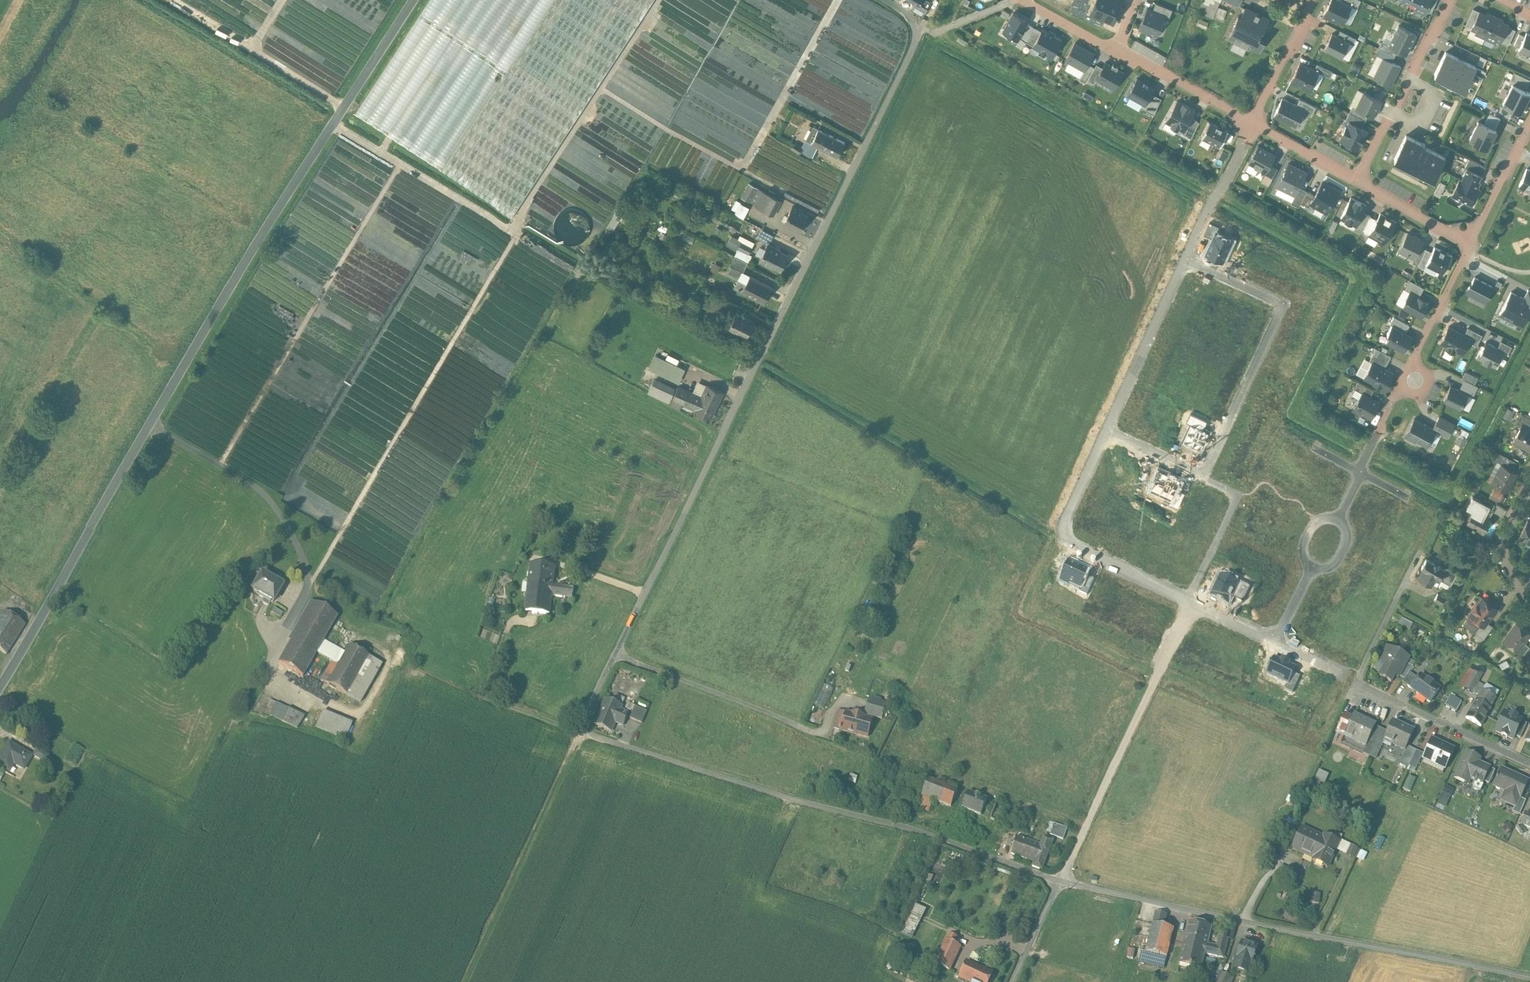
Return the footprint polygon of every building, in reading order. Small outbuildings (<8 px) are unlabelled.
[(355,114),(442,170),(553,0),(430,0),(355,114)] [(442,170),(512,216),(654,0),(553,0),(442,170)] [(1093,12),(1116,22),(1126,1),(1124,0),(1098,0),(1093,12)] [(1204,3),(1202,2),(1199,11),(1213,17),(1220,0),(1205,0),(1204,3)] [(1324,12),(1344,22),(1352,4),(1358,6),(1360,0),(1330,0),(1324,12)] [(1409,3),(1410,3),(1411,1),(1417,4),(1415,7),(1415,8),(1425,12),(1425,11),(1425,13),(1426,13),(1429,4),(1428,3),(1429,0),(1411,0),(1409,3)] [(925,6),(920,4),(917,3),(913,9),(923,15),(927,8),(925,6)] [(1166,14),(1148,7),(1140,28),(1157,35),(1166,14)] [(1246,7),(1241,16),(1238,15),(1233,25),(1234,26),(1229,35),(1234,37),(1233,39),(1248,47),(1250,45),(1259,49),(1264,40),(1258,37),(1262,28),(1263,29),(1269,18),(1246,7)] [(1486,14),(1479,11),(1471,29),(1476,31),(1475,33),(1485,37),(1495,16),(1487,12),(1486,14)] [(1013,12),(1003,30),(1018,39),(1029,20),(1013,12)] [(1495,16),(1485,37),(1495,42),(1495,40),(1501,42),(1509,24),(1502,21),(1503,19),(1498,17),(1495,16)] [(1209,22),(1199,18),(1197,24),(1206,28),(1209,22)] [(1388,45),(1405,54),(1416,34),(1399,25),(1388,45)] [(1062,39),(1043,28),(1033,45),(1039,49),(1037,52),(1045,57),(1047,53),(1052,56),(1062,39)] [(1330,32),(1323,46),(1343,55),(1349,41),(1354,43),(1357,37),(1339,29),(1336,35),(1330,32)] [(1526,32),(1519,49),(1529,55),(1529,34),(1526,32)] [(1136,38),(1131,48),(1160,63),(1165,54),(1136,38)] [(1094,53),(1075,42),(1065,59),(1085,70),(1094,53)] [(1484,69),(1445,51),(1435,73),(1463,86),(1469,74),(1480,79),(1484,69)] [(1383,57),(1374,77),(1388,85),(1391,86),(1401,66),(1383,57)] [(1112,64),(1106,61),(1096,78),(1114,88),(1124,71),(1117,67),(1118,66),(1117,66),(1117,67),(1113,65),(1114,64),(1113,63),(1112,64)] [(1312,68),(1297,61),(1288,79),(1309,89),(1317,71),(1329,76),(1332,70),(1314,62),(1312,68)] [(1502,103),(1521,113),(1529,95),(1529,91),(1526,89),(1529,81),(1529,79),(1514,71),(1509,81),(1512,83),(1502,103)] [(1138,77),(1128,94),(1145,104),(1155,87),(1138,77)] [(1349,104),(1346,110),(1364,118),(1366,113),(1375,117),(1383,101),(1360,90),(1352,106),(1349,104)] [(1301,109),(1310,113),(1313,105),(1297,97),(1293,104),(1278,96),(1270,113),(1293,124),(1301,109)] [(1184,131),(1195,109),(1174,98),(1163,120),(1184,131)] [(1360,126),(1364,118),(1346,110),(1342,118),(1346,120),(1337,139),(1356,148),(1366,128),(1360,126)] [(1486,147),(1498,118),(1485,112),(1481,122),(1475,120),(1467,139),(1486,147)] [(1220,143),(1228,128),(1211,119),(1203,134),(1220,143)] [(845,142),(830,134),(814,126),(807,140),(818,146),(838,156),(845,142)] [(1447,157),(1407,136),(1394,161),(1434,181),(1447,157)] [(818,146),(807,140),(801,152),(812,158),(818,146)] [(803,147),(796,143),(793,149),(799,153),(803,147)] [(1271,152),(1252,143),(1243,161),(1262,171),(1271,152)] [(1483,164),(1465,156),(1447,193),(1472,204),(1480,187),(1477,185),(1479,180),(1476,178),(1483,164)] [(1293,202),(1300,189),(1294,185),(1301,170),(1284,161),(1271,186),(1287,194),(1283,201),(1291,205),(1293,202)] [(1527,170),(1519,188),(1529,193),(1529,171),(1527,170)] [(1262,180),(1269,183),(1272,177),(1265,174),(1262,180)] [(1324,213),(1336,189),(1314,177),(1306,192),(1300,189),(1293,202),(1301,206),(1303,202),(1324,213)] [(757,187),(749,183),(742,197),(750,201),(757,187)] [(757,187),(750,201),(756,204),(763,191),(763,190),(757,187)] [(773,196),(763,191),(756,204),(755,206),(765,211),(773,196)] [(781,200),(773,196),(765,211),(773,215),(781,200)] [(1356,224),(1363,211),(1366,204),(1351,197),(1341,217),(1356,224)] [(736,199),(732,210),(746,216),(750,205),(736,199)] [(618,204),(612,213),(619,217),(625,208),(618,204)] [(802,211),(792,206),(784,222),(800,231),(808,216),(802,212),(802,211)] [(1363,211),(1356,224),(1354,228),(1362,231),(1370,215),(1363,211)] [(1377,219),(1369,234),(1385,243),(1396,222),(1380,213),(1377,219)] [(1369,234),(1377,219),(1370,215),(1362,231),(1368,235),(1369,234)] [(1212,234),(1205,250),(1223,258),(1233,236),(1217,229),(1219,223),(1210,219),(1204,231),(1212,234)] [(1409,231),(1400,249),(1415,257),(1424,239),(1409,231)] [(737,250),(738,248),(742,241),(737,238),(736,240),(730,237),(726,244),(737,250)] [(753,247),(742,241),(738,248),(749,254),(753,247)] [(781,249),(768,243),(760,260),(781,270),(788,254),(780,250),(781,249)] [(1453,255),(1435,246),(1432,251),(1426,264),(1444,273),(1453,255)] [(1426,264),(1432,251),(1426,248),(1418,264),(1424,267),(1426,264)] [(748,263),(735,257),(731,266),(743,272),(748,263)] [(772,287),(751,276),(747,284),(743,292),(764,303),(772,287)] [(1466,291),(1486,301),(1490,293),(1489,293),(1492,286),(1475,276),(1471,283),(1470,283),(1466,291)] [(747,284),(739,279),(734,288),(743,292),(747,284)] [(1410,290),(1419,296),(1419,295),(1424,287),(1410,279),(1405,288),(1409,291),(1410,290)] [(1498,280),(1494,287),(1499,289),(1502,282),(1498,280)] [(1500,314),(1523,326),(1529,313),(1529,290),(1528,289),(1524,297),(1512,291),(1500,314)] [(1421,316),(1430,301),(1426,299),(1419,295),(1419,296),(1410,290),(1409,291),(1406,298),(1407,299),(1403,306),(1421,316)] [(696,298),(706,303),(709,296),(700,292),(696,298)] [(723,302),(713,297),(707,308),(717,313),(723,302)] [(754,321),(737,312),(728,328),(746,337),(754,321)] [(1392,324),(1406,331),(1410,324),(1394,316),(1390,323),(1392,324)] [(1465,335),(1468,327),(1452,320),(1440,343),(1445,346),(1444,348),(1456,354),(1457,351),(1464,354),(1470,342),(1472,338),(1465,335)] [(1386,341),(1404,351),(1413,335),(1406,331),(1392,324),(1387,333),(1389,334),(1386,341)] [(1484,335),(1468,327),(1465,335),(1472,338),(1470,342),(1479,347),(1484,335)] [(1477,357),(1496,367),(1506,348),(1486,339),(1477,357)] [(1372,361),(1384,367),(1391,355),(1376,347),(1369,360),(1372,361)] [(684,369),(655,356),(650,369),(678,381),(684,369)] [(1364,377),(1386,388),(1394,373),(1384,367),(1372,361),(1364,377)] [(1463,376),(1473,381),(1476,375),(1466,370),(1463,376)] [(675,389),(655,380),(649,392),(657,396),(669,401),(675,389)] [(1354,388),(1362,392),(1370,396),(1374,389),(1358,380),(1354,388)] [(723,392),(707,385),(702,397),(688,391),(683,403),(697,409),(696,411),(711,418),(723,392)] [(1469,395),(1450,386),(1443,401),(1462,410),(1469,395)] [(688,391),(678,387),(673,398),(683,403),(688,391)] [(1362,392),(1354,408),(1353,409),(1361,414),(1362,412),(1371,417),(1380,401),(1370,396),(1362,392)] [(1508,407),(1504,415),(1511,418),(1515,410),(1508,407)] [(1521,412),(1516,422),(1521,425),(1521,424),(1528,428),(1529,424),(1529,418),(1521,412)] [(1189,422),(1181,439),(1199,448),(1207,430),(1201,427),(1205,420),(1189,413),(1185,420),(1189,422)] [(1454,424),(1439,416),(1432,428),(1436,430),(1448,436),(1454,424)] [(1432,428),(1414,420),(1406,436),(1428,447),(1436,430),(1432,428)] [(1521,424),(1521,425),(1514,439),(1520,442),(1520,444),(1529,449),(1529,429),(1528,428),(1521,424)] [(1519,463),(1507,456),(1503,464),(1515,470),(1519,463)] [(1502,463),(1491,483),(1506,491),(1516,471),(1515,470),(1503,464),(1502,463)] [(1159,467),(1149,487),(1171,497),(1169,501),(1178,505),(1185,490),(1176,486),(1180,477),(1174,474),(1175,472),(1168,469),(1167,471),(1159,467)] [(1470,477),(1466,485),(1477,491),(1481,483),(1470,477)] [(1487,486),(1483,494),(1494,500),(1498,492),(1487,486)] [(1494,503),(1483,497),(1481,501),(1480,504),(1488,509),(1490,510),(1494,503)] [(1477,499),(1474,500),(1469,509),(1472,510),(1473,509),(1485,515),(1488,509),(1480,504),(1481,501),(1477,499)] [(1485,515),(1473,509),(1472,510),(1465,523),(1471,527),(1471,528),(1473,529),(1474,528),(1482,533),(1490,518),(1485,515)] [(1528,521),(1519,536),(1529,542),(1529,522),(1528,521)] [(1446,570),(1427,558),(1421,568),(1424,569),(1418,578),(1431,586),(1436,577),(1440,579),(1446,570)] [(555,566),(531,563),(527,592),(551,595),(552,594),(553,584),(555,566)] [(1088,572),(1069,563),(1062,580),(1068,583),(1069,581),(1081,587),(1086,576),(1088,572)] [(1221,572),(1211,595),(1229,602),(1232,595),(1243,599),(1249,584),(1221,572)] [(283,585),(262,573),(252,590),(259,594),(258,596),(264,600),(265,598),(274,602),(283,585)] [(1094,579),(1086,576),(1081,587),(1079,592),(1087,595),(1094,579)] [(574,587),(553,584),(552,594),(572,597),(574,587)] [(551,595),(527,592),(525,610),(549,613),(551,595)] [(1445,598),(1437,593),(1434,599),(1442,604),(1445,598)] [(1496,608),(1482,597),(1477,604),(1476,603),(1472,608),(1473,609),(1469,615),(1481,623),(1484,626),(1487,622),(1489,618),(1496,608)] [(304,613),(289,640),(291,641),(279,663),(303,677),(317,652),(332,662),(321,681),(327,684),(349,646),(327,634),(337,616),(317,605),(310,616),(304,613)] [(283,613),(274,608),(272,612),(281,618),(283,613)] [(4,610),(0,617),(0,650),(6,654),(25,624),(4,610)] [(1484,626),(1481,623),(1475,632),(1483,638),(1484,639),(1493,626),(1487,622),(1484,626)] [(1504,640),(1517,650),(1518,650),(1524,642),(1529,632),(1517,622),(1504,640)] [(1483,638),(1475,632),(1472,637),(1479,643),(1483,638)] [(1524,642),(1518,650),(1517,650),(1514,654),(1520,659),(1529,646),(1524,642)] [(349,646),(327,684),(347,696),(368,657),(349,646)] [(1408,658),(1386,646),(1380,658),(1387,661),(1380,676),(1391,681),(1394,674),(1399,676),(1406,662),(1408,658)] [(368,657),(347,696),(360,703),(382,665),(368,657)] [(1267,675),(1288,684),(1293,673),(1295,668),(1275,658),(1267,675)] [(1413,666),(1406,662),(1399,676),(1404,679),(1409,672),(1413,666)] [(1476,668),(1465,688),(1472,692),(1477,682),(1478,682),(1483,672),(1476,668)] [(1418,678),(1409,672),(1404,679),(1402,682),(1411,688),(1418,678)] [(1300,676),(1293,673),(1288,684),(1286,688),(1292,691),(1300,676)] [(1440,688),(1421,675),(1418,678),(1411,688),(1430,702),(1440,688)] [(1478,682),(1477,682),(1472,692),(1479,695),(1476,700),(1491,708),(1491,707),(1490,707),(1496,697),(1489,693),(1492,689),(1485,685),(1484,686),(1478,682)] [(823,684),(813,704),(824,709),(834,689),(823,684)] [(1462,702),(1450,695),(1445,705),(1456,712),(1462,702)] [(622,705),(605,698),(595,723),(612,730),(615,722),(623,725),(629,712),(621,709),(622,705)] [(886,704),(870,699),(866,714),(882,718),(886,704)] [(1491,708),(1476,700),(1467,717),(1481,725),(1491,708)] [(288,709),(277,703),(270,715),(282,721),(288,709)] [(635,705),(630,717),(637,720),(642,708),(635,705)] [(647,710),(642,708),(637,720),(642,722),(647,710)] [(304,717),(288,709),(282,721),(282,722),(297,730),(304,717)] [(873,719),(846,711),(845,713),(838,711),(834,727),(868,737),(873,719)] [(1511,714),(1505,711),(1496,731),(1502,734),(1501,735),(1507,737),(1508,736),(1513,739),(1515,735),(1522,721),(1522,719),(1517,717),(1518,716),(1511,713),(1511,714)] [(352,724),(322,712),(315,729),(345,741),(352,724)] [(1345,714),(1337,730),(1344,734),(1352,717),(1345,714)] [(1376,724),(1354,714),(1352,717),(1344,734),(1345,735),(1346,734),(1358,739),(1357,740),(1365,744),(1366,745),(1369,740),(1375,725),(1376,724)] [(1414,731),(1393,721),(1388,731),(1384,739),(1405,749),(1407,745),(1414,731)] [(1527,723),(1522,721),(1515,735),(1520,738),(1527,723)] [(1382,729),(1375,725),(1369,740),(1375,743),(1377,739),(1382,729)] [(1388,731),(1382,729),(1377,739),(1383,742),(1384,739),(1388,731)] [(1375,743),(1370,756),(1375,758),(1383,742),(1377,739),(1375,743)] [(1453,749),(1432,739),(1423,757),(1445,768),(1453,749)] [(1375,743),(1369,740),(1366,745),(1365,744),(1362,752),(1370,756),(1375,743)] [(9,744),(0,759),(0,767),(6,771),(11,763),(24,770),(31,757),(9,744)] [(1405,749),(1399,761),(1409,765),(1415,753),(1416,750),(1407,745),(1405,749)] [(47,756),(37,751),(34,756),(44,762),(47,756)] [(1476,756),(1466,752),(1454,777),(1469,784),(1471,779),(1475,781),(1474,782),(1475,783),(1473,786),(1474,788),(1479,791),(1484,781),(1489,769),(1490,767),(1474,760),(1476,756)] [(1422,756),(1415,753),(1409,765),(1416,769),(1422,756)] [(1528,781),(1502,768),(1494,785),(1510,793),(1506,801),(1515,805),(1516,806),(1519,798),(1528,781)] [(1494,771),(1489,769),(1484,781),(1489,783),(1494,771)] [(1319,770),(1316,778),(1325,781),(1328,773),(1319,770)] [(922,795),(933,799),(951,806),(958,790),(929,778),(922,795)] [(987,798),(968,791),(962,807),(981,815),(987,798)] [(1438,803),(1445,806),(1450,795),(1443,791),(1438,803)] [(886,795),(882,805),(888,808),(892,797),(886,795)] [(933,799),(922,795),(917,808),(928,812),(933,799)] [(1519,798),(1516,806),(1515,805),(1513,811),(1520,814),(1525,801),(1519,798)] [(1513,832),(1529,840),(1529,827),(1521,823),(1526,812),(1522,811),(1513,832)] [(1526,812),(1521,823),(1529,827),(1529,814),(1526,812)] [(1068,828),(1054,823),(1050,834),(1063,839),(1068,828)] [(1315,833),(1302,827),(1292,848),(1305,854),(1315,833)] [(1323,837),(1315,833),(1305,854),(1313,858),(1312,860),(1327,867),(1336,849),(1339,842),(1324,834),(1323,837)] [(1523,837),(1517,834),(1514,841),(1512,845),(1518,848),(1523,837)] [(1041,844),(1017,836),(1011,852),(1034,861),(1033,865),(1042,869),(1053,839),(1044,836),(1041,844)] [(1351,845),(1340,840),(1339,842),(1336,849),(1347,854),(1351,845)] [(1358,848),(1351,845),(1347,854),(1353,857),(1358,848)] [(928,859),(915,855),(913,860),(926,865),(928,859)] [(1287,868),(1281,865),(1277,874),(1283,877),(1283,876),(1287,868)] [(1296,872),(1287,868),(1283,876),(1292,881),(1296,872)] [(1300,874),(1296,872),(1292,881),(1299,884),(1302,877),(1300,874)] [(925,873),(916,894),(922,897),(931,875),(925,873)] [(923,908),(914,904),(900,934),(908,938),(923,908)] [(1167,915),(1156,912),(1153,923),(1164,926),(1167,915)] [(1210,927),(1190,921),(1186,936),(1201,940),(1199,947),(1205,948),(1206,943),(1208,934),(1210,927)] [(1164,926),(1153,923),(1150,935),(1146,949),(1145,952),(1167,957),(1174,929),(1164,926)] [(1144,934),(1140,947),(1146,949),(1150,935),(1144,934)] [(1201,940),(1186,936),(1184,943),(1179,963),(1189,966),(1189,967),(1191,967),(1191,966),(1199,968),(1203,953),(1205,948),(1199,947),(1201,940)] [(1227,939),(1218,937),(1216,946),(1206,943),(1205,948),(1203,953),(1222,958),(1227,939)] [(960,947),(947,940),(943,948),(957,954),(960,947)] [(1258,947),(1242,942),(1234,963),(1241,965),(1239,971),(1249,974),(1251,966),(1252,966),(1258,947)] [(957,954),(943,948),(936,964),(949,970),(957,954)] [(1167,957),(1145,952),(1142,951),(1138,969),(1156,973),(1156,971),(1163,973),(1164,969),(1167,957)] [(966,962),(959,977),(971,981),(989,981),(993,974),(985,970),(977,967),(978,967),(966,962)] [(1222,972),(1218,981),(1228,981),(1230,976),(1222,972)]
